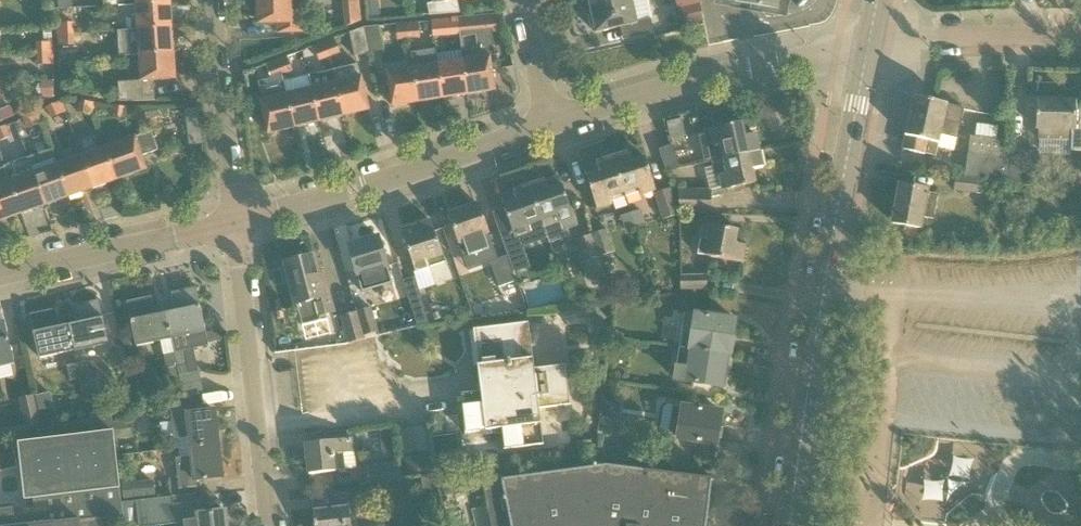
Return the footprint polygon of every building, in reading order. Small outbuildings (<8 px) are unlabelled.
[(57,9),(72,8),(72,0),(56,0),(57,9)] [(291,0),(257,0),(258,24),(279,24),(279,33),(304,32),(303,16),(298,11),(292,12),(291,0)] [(346,27),(361,21),(359,0),(343,0),(346,27)] [(632,0),(585,0),(587,6),(590,5),(591,10),(632,0)] [(589,14),(592,29),(595,28),(596,33),(621,28),(625,27),(628,39),(654,33),(647,0),(633,0),(632,0),(591,10),(592,14),(589,14)] [(781,10),(783,0),(724,0),(781,10)] [(138,30),(172,28),(171,2),(137,5),(138,30)] [(503,15),(460,19),(461,34),(504,30),(503,15)] [(433,37),(461,34),(460,19),(432,21),(433,37)] [(410,23),(408,23),(410,39),(411,38),(419,38),(418,22),(410,23)] [(408,23),(397,24),(399,39),(410,39),(408,23)] [(60,35),(75,35),(75,24),(60,25),(60,35)] [(379,26),(365,28),(370,53),(384,50),(379,26)] [(140,55),(174,53),(172,28),(138,30),(121,31),(122,57),(140,55)] [(355,56),(370,53),(365,28),(364,28),(350,33),(355,56)] [(75,35),(60,35),(60,45),(76,45),(75,35)] [(325,42),(330,55),(340,51),(335,38),(325,42)] [(320,59),(330,55),(325,42),(315,46),(320,59)] [(39,54),(54,53),(54,43),(39,43),(39,54)] [(489,50),(462,54),(469,95),(496,90),(489,50)] [(462,51),(437,54),(438,65),(444,98),(469,95),(462,54),(462,51)] [(54,53),(39,54),(39,64),(54,64),(54,53)] [(174,53),(140,55),(142,81),(118,82),(119,101),(127,101),(156,101),(155,80),(176,79),(174,53)] [(286,57),(275,61),(281,77),(291,73),(286,57)] [(275,61),(265,65),(271,80),(281,77),(275,61)] [(333,70),(337,83),(344,116),(369,110),(358,64),(333,70)] [(419,102),(444,98),(438,65),(414,68),(419,102)] [(393,106),(419,102),(414,68),(388,73),(393,106)] [(344,116),(337,83),(333,70),(309,75),(312,89),(319,122),(344,116)] [(295,128),(319,122),(312,89),(287,95),(295,128)] [(263,100),(261,101),(269,134),(295,128),(287,95),(263,100)] [(948,104),(947,104),(914,97),(905,136),(906,137),(903,150),(926,155),(926,154),(936,156),(937,148),(954,152),(960,124),(964,109),(948,105),(948,104)] [(81,100),(78,113),(95,116),(97,102),(81,100)] [(46,109),(51,120),(66,111),(61,101),(46,109)] [(1076,102),(1037,101),(1037,129),(1039,129),(1039,140),(1063,141),(1063,130),(1072,130),(1072,151),(1080,151),(1080,106),(1076,106),(1076,102)] [(124,120),(126,108),(110,105),(108,117),(124,120)] [(0,110),(0,113),(3,121),(12,117),(7,107),(0,110)] [(189,108),(187,141),(200,141),(202,109),(189,108)] [(23,118),(28,130),(43,123),(38,111),(23,118)] [(684,119),(669,120),(671,136),(686,135),(684,119)] [(711,133),(701,136),(707,163),(713,161),(760,150),(756,134),(746,136),(743,123),(710,130),(711,133)] [(10,137),(6,127),(0,130),(0,141),(10,137)] [(136,137),(106,147),(118,180),(147,169),(142,154),(155,150),(157,149),(151,132),(149,133),(136,137)] [(966,176),(1004,181),(1009,141),(971,136),(966,176)] [(680,167),(678,161),(673,145),(659,150),(667,172),(680,167)] [(94,188),(118,180),(106,147),(83,156),(94,188)] [(70,196),(59,164),(53,149),(29,157),(35,173),(46,205),(70,196)] [(717,177),(721,176),(724,191),(756,183),(753,170),(763,167),(760,150),(713,161),(717,177)] [(1037,186),(1039,153),(1010,151),(1008,184),(1037,186)] [(613,159),(624,193),(639,189),(641,195),(656,190),(646,159),(632,163),(630,153),(613,159)] [(70,196),(94,188),(83,156),(59,164),(70,196)] [(22,213),(46,205),(35,173),(29,157),(5,166),(11,181),(22,213)] [(610,198),(624,193),(613,159),(584,168),(588,178),(587,178),(597,209),(613,205),(610,198)] [(22,213),(11,181),(5,166),(4,166),(5,167),(0,169),(0,221),(22,213)] [(546,181),(530,187),(546,233),(548,240),(549,242),(569,236),(567,229),(577,225),(559,176),(546,181)] [(980,180),(957,177),(955,191),(978,193),(980,180)] [(893,224),(921,228),(923,217),(933,219),(938,195),(927,193),(928,190),(900,185),(893,224)] [(508,218),(496,222),(505,247),(522,242),(546,233),(530,187),(514,192),(501,197),(505,206),(504,207),(505,209),(508,218)] [(682,188),(681,213),(710,214),(711,189),(682,188)] [(656,195),(664,220),(680,214),(672,189),(656,195)] [(464,258),(494,248),(479,204),(450,214),(460,244),(464,258)] [(631,213),(635,227),(645,224),(641,210),(631,213)] [(625,230),(635,227),(631,213),(621,216),(625,230)] [(415,272),(445,262),(431,221),(402,231),(415,272)] [(704,224),(698,255),(744,263),(747,246),(736,244),(739,231),(704,224)] [(606,230),(592,234),(600,257),(614,253),(606,230)] [(601,267),(598,258),(591,235),(578,239),(586,262),(589,261),(592,270),(601,267)] [(393,282),(388,266),(380,238),(349,247),(358,276),(358,275),(363,291),(393,282)] [(514,273),(508,256),(498,260),(491,262),(500,287),(517,281),(514,273)] [(326,281),(321,283),(314,257),(286,264),(303,326),(322,321),(322,320),(328,319),(326,314),(334,312),(326,281)] [(681,276),(681,289),(707,289),(707,276),(681,276)] [(416,278),(404,281),(417,326),(429,325),(416,278)] [(174,312),(166,314),(172,339),(175,353),(180,377),(181,381),(184,398),(204,394),(200,372),(191,374),(186,348),(195,346),(209,344),(206,332),(201,306),(200,306),(197,289),(173,295),(174,312)] [(161,341),(172,339),(166,314),(158,316),(152,299),(128,304),(132,321),(131,321),(137,346),(161,341)] [(69,326),(74,351),(109,343),(104,318),(103,318),(100,301),(76,307),(77,325),(69,326)] [(379,332),(373,311),(371,308),(358,312),(365,336),(379,332)] [(74,351),(69,326),(61,328),(56,311),(31,316),(35,333),(40,358),(74,351)] [(366,339),(358,312),(341,317),(349,344),(366,339)] [(642,337),(652,339),(656,315),(646,313),(642,337)] [(729,356),(730,357),(736,320),(722,318),(722,316),(713,315),(712,316),(696,314),(689,313),(688,323),(695,324),(691,348),(688,348),(688,350),(729,356)] [(15,364),(9,339),(8,339),(5,322),(0,323),(0,367),(15,364)] [(474,329),(481,391),(461,394),(466,434),(502,429),(504,450),(544,445),(540,409),(571,405),(566,365),(535,369),(529,323),(474,329)] [(726,375),(729,356),(688,350),(685,368),(678,367),(676,380),(687,382),(724,388),(724,386),(726,386),(727,375),(726,375)] [(175,353),(164,356),(169,379),(180,377),(175,353)] [(79,375),(80,379),(90,377),(87,361),(77,364),(79,375)] [(70,381),(80,379),(79,375),(77,364),(67,366),(70,381)] [(42,422),(56,419),(51,394),(37,397),(42,422)] [(26,425),(41,422),(35,395),(20,399),(26,425)] [(975,508),(954,505),(956,483),(1052,494),(1060,414),(930,400),(926,433),(904,431),(894,525),(973,525),(975,508)] [(683,406),(683,407),(666,404),(661,436),(678,439),(717,445),(722,412),(683,406)] [(191,447),(218,444),(215,410),(189,413),(188,408),(172,410),(175,437),(190,436),(191,447)] [(81,522),(101,520),(100,519),(124,517),(112,415),(75,423),(77,438),(20,444),(26,499),(34,499),(36,508),(14,511),(14,510),(0,512),(0,525),(81,525),(81,522)] [(394,453),(392,431),(381,432),(383,454),(394,453)] [(437,435),(438,456),(459,455),(458,434),(437,435)] [(346,470),(344,454),(353,453),(352,439),(306,444),(310,474),(336,471),(346,470)] [(18,468),(11,442),(0,445),(0,472),(18,468)] [(218,444),(191,447),(193,459),(178,461),(181,488),(197,486),(196,481),(222,478),(218,444)] [(429,472),(427,456),(404,459),(406,475),(429,472)] [(400,479),(399,463),(368,467),(369,482),(400,479)] [(714,479),(645,471),(606,467),(483,483),(492,525),(708,525),(714,479)] [(124,499),(156,496),(154,480),(123,484),(124,499)] [(361,493),(337,495),(338,509),(314,512),(315,525),(364,525),(361,493)] [(186,525),(228,525),(226,511),(200,514),(198,503),(174,505),(173,497),(138,501),(140,525),(152,525),(186,522),(186,525)]
